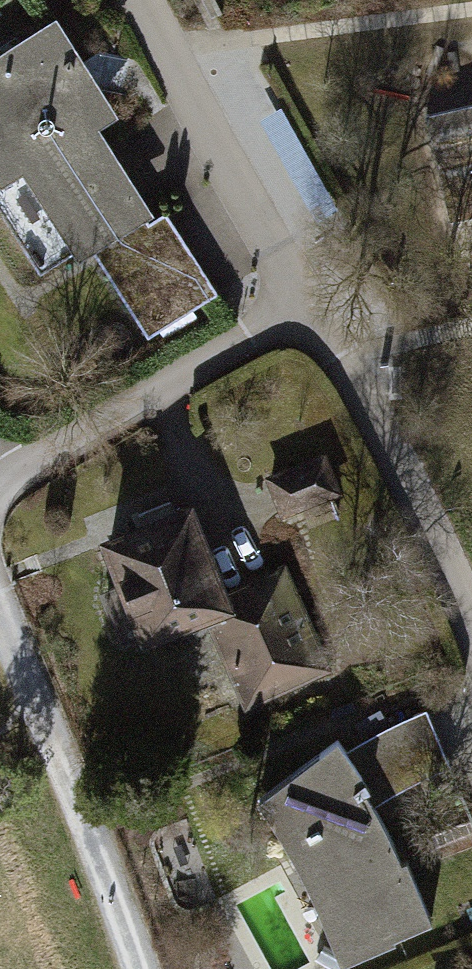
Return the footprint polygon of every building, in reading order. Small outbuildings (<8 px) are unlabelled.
[(57,23),(0,56),(0,189),(21,180),(80,263),(94,253),(157,343),(222,297),(102,128),(122,114),(57,23)] [(427,116),(452,223),(471,218),(471,105),(427,116)] [(241,607),(197,494),(104,530),(152,652),(216,627),(250,711),(336,677),(299,584),(241,607)] [(343,740),(247,789),(339,968),(359,968),(398,949),(400,932),(433,916),(343,740)]
